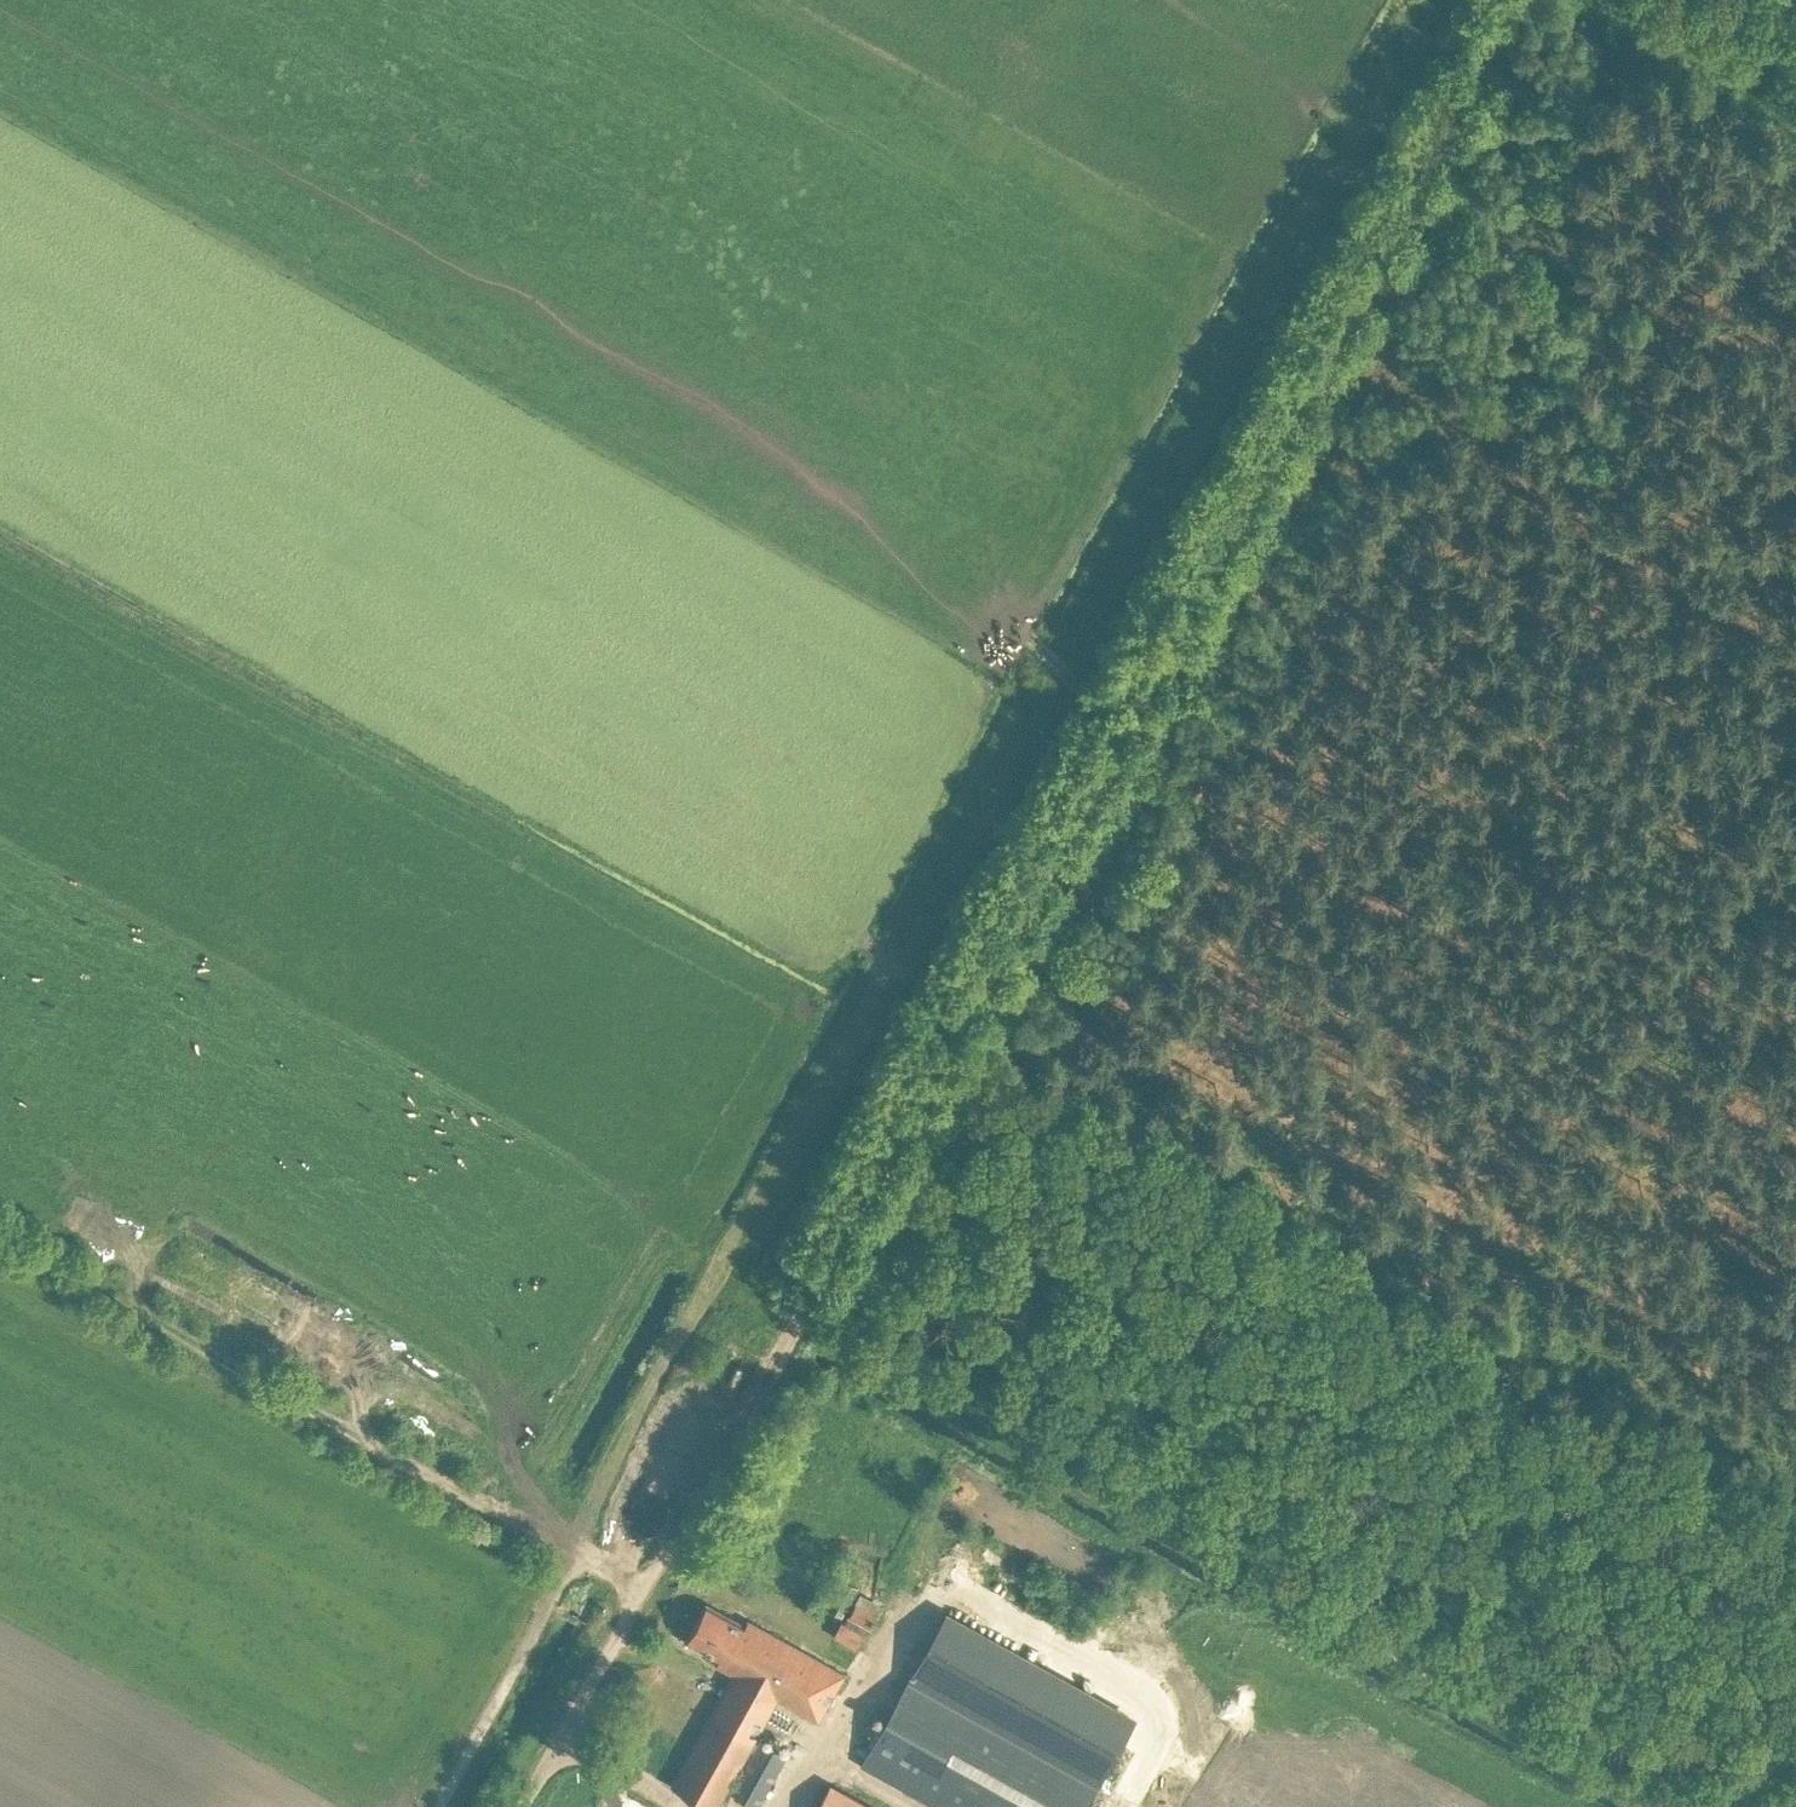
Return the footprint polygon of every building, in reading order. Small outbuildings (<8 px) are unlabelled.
[(872,1628),(884,1604),(861,1592),(848,1616),(872,1628)] [(844,1673),(748,1619),(743,1627),(705,1605),(688,1641),(721,1658),(718,1663),(735,1673),(671,1786),(712,1806),(717,1806),(750,1747),(754,1750),(733,1790),(759,1804),(786,1753),(760,1739),(758,1742),(754,1740),(778,1698),(818,1721),(844,1673)] [(1105,1774),(1135,1719),(945,1613),(915,1668),(861,1764),(938,1806),(1086,1806),(1105,1774)] [(856,1647),(864,1633),(842,1620),(834,1635),(856,1647)] [(828,1782),(815,1806),(874,1806),(828,1782)]
